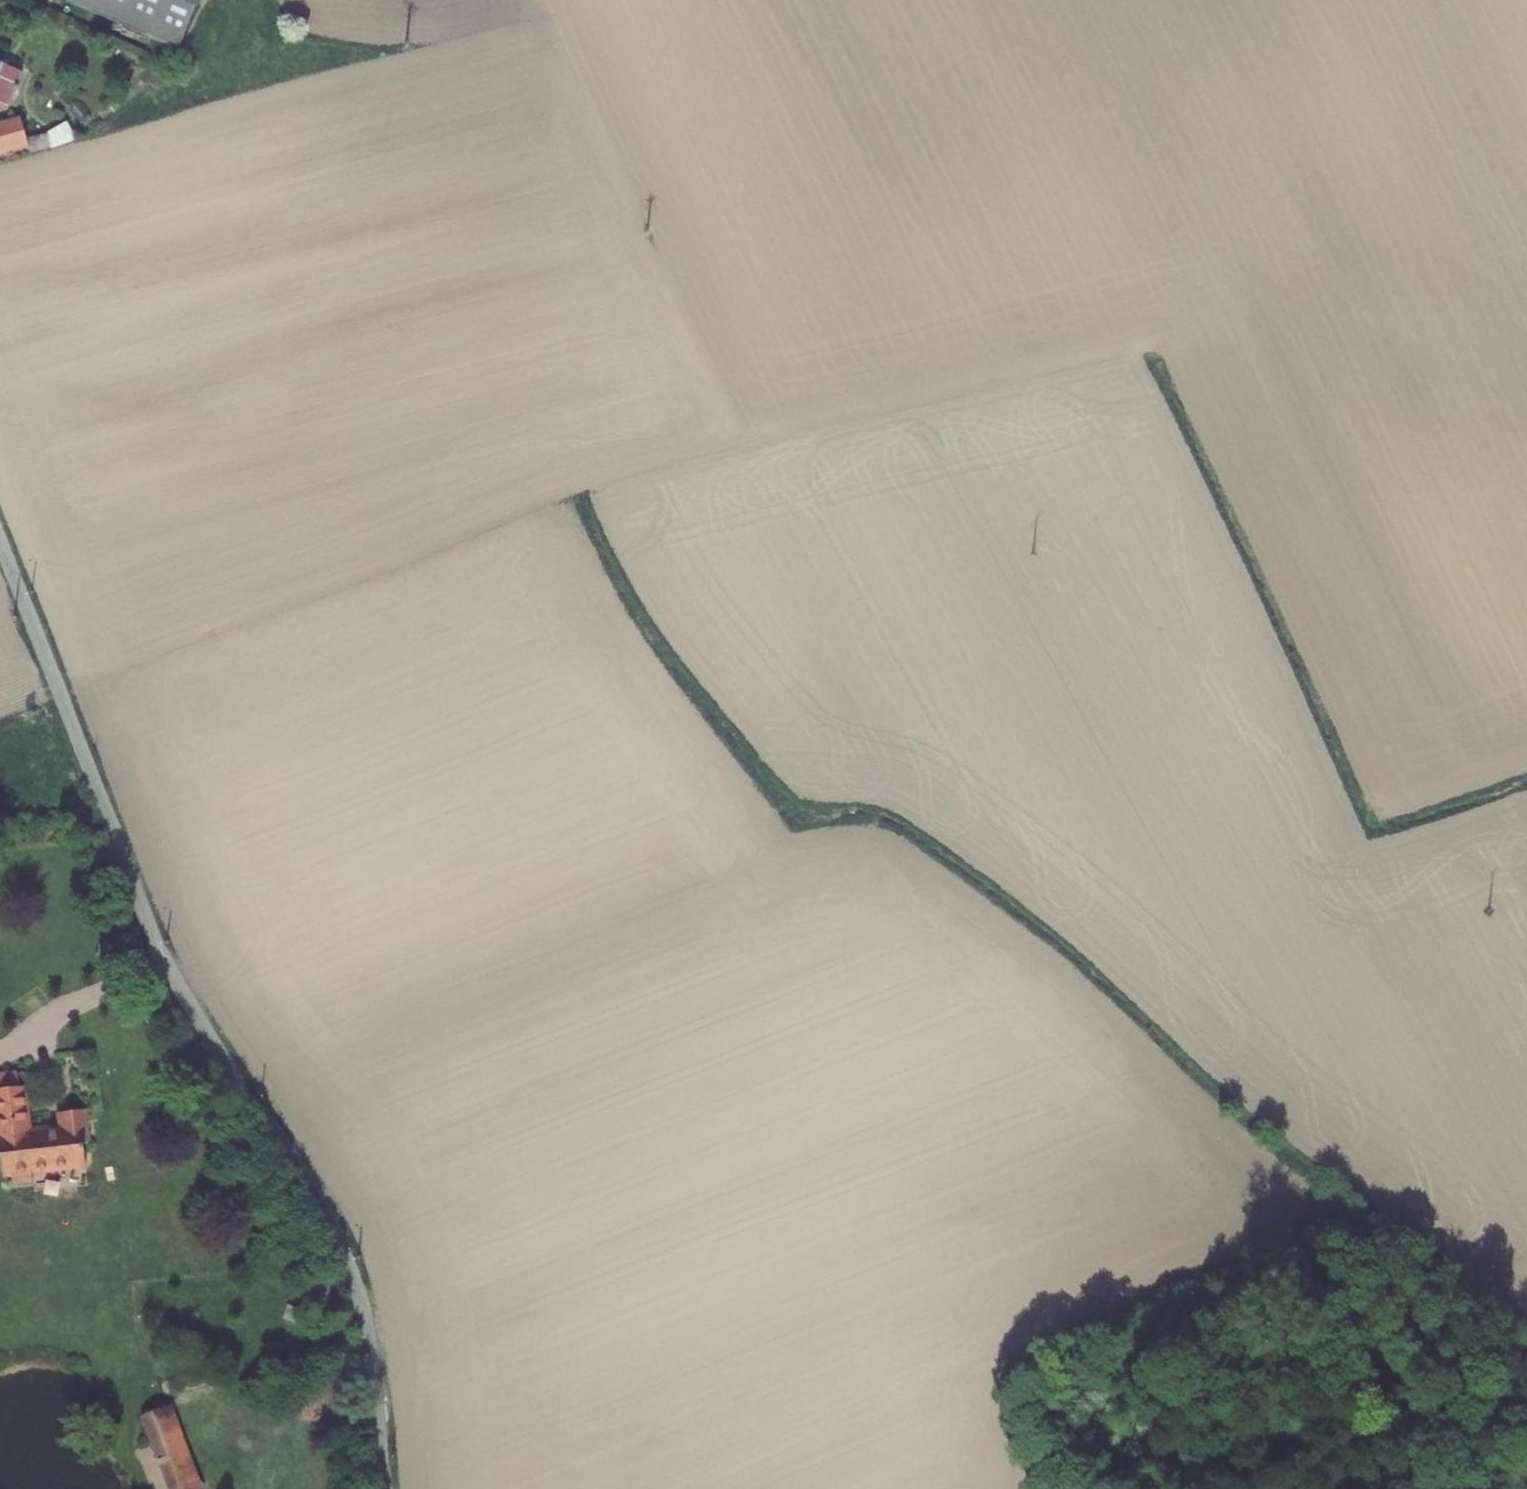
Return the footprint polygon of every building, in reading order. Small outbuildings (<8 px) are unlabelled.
[(178,35),(194,0),(102,0),(178,35)] [(19,84),(29,63),(0,51),(0,75),(19,84)] [(19,84),(0,75),(0,94),(13,100),(19,84)] [(0,124),(0,129),(3,143),(29,136),(24,118),(0,124)] [(17,1078),(15,1060),(0,1062),(0,1080),(17,1078)] [(17,1078),(0,1080),(0,1165),(9,1165),(11,1174),(30,1172),(30,1163),(81,1158),(79,1132),(85,1132),(80,1101),(58,1104),(58,1120),(28,1123),(22,1078),(17,1078)] [(164,1488),(192,1488),(164,1408),(140,1417),(164,1488)]
